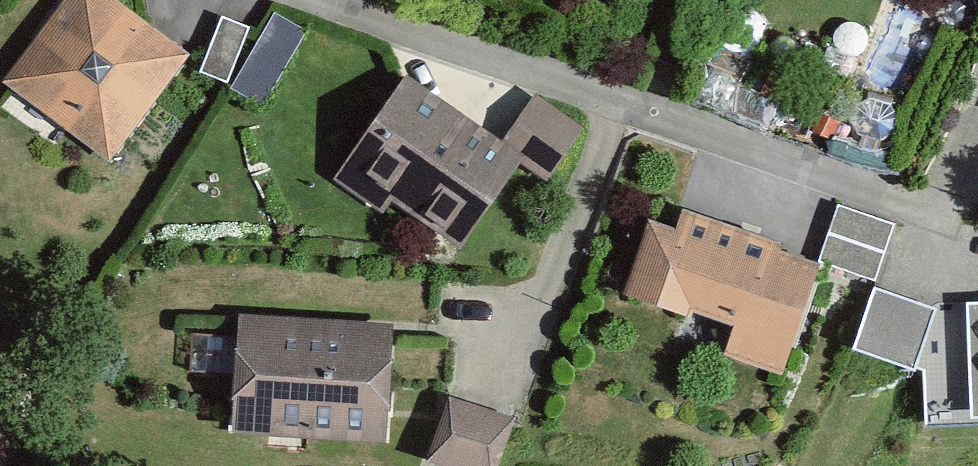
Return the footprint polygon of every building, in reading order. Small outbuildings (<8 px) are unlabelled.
[(113,166),(194,59),(115,0),(70,0),(5,85),(113,166)] [(313,35),(280,16),(235,92),(268,111),(313,35)] [(228,20),(208,76),(232,84),(252,28),(228,20)] [(593,134),(541,99),(509,145),(410,79),(344,176),(464,257),(526,166),(557,187),(593,134)] [(821,263),(654,207),(623,298),(733,335),(726,357),(783,376),(821,263)] [(897,226),(842,208),(824,261),(878,280),(897,226)] [(926,427),(977,425),(977,310),(938,312),(877,290),(856,349),(916,371),(923,353),(926,427)] [(242,317),(234,436),(395,446),(403,328),(242,317)] [(433,465),(507,465),(521,421),(452,400),(433,465)]
